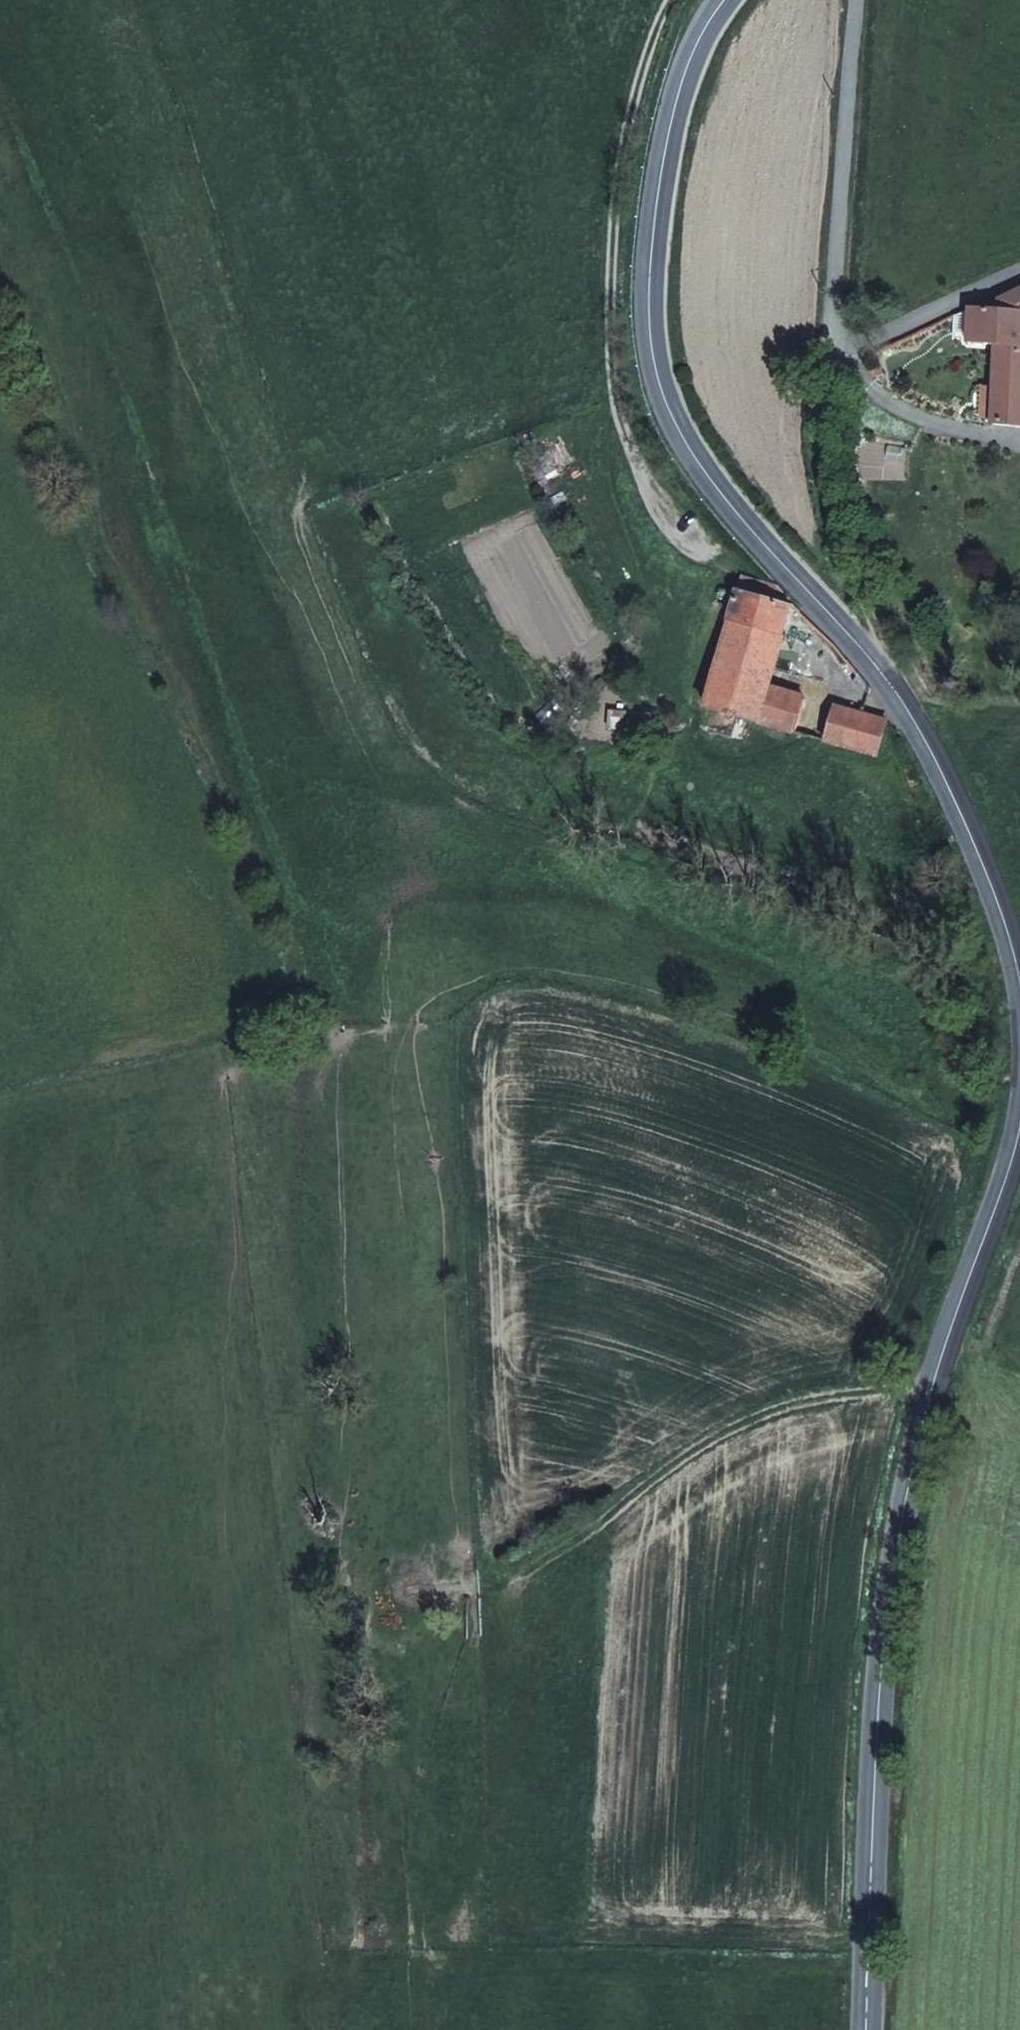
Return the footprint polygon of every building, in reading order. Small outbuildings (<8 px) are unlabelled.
[(994,299),(993,306),(966,306),(966,346),(992,346),(988,426),(1019,427),(1019,286),(994,299)] [(707,709),(768,726),(767,733),(775,734),(776,728),(795,734),(805,700),(768,689),(773,671),(794,675),(796,662),(777,656),(791,607),(784,606),(786,597),(774,586),(743,576),(707,709)] [(838,704),(827,743),(876,756),(886,717),(838,704)] [(608,728),(650,731),(652,713),(609,711),(608,728)]
